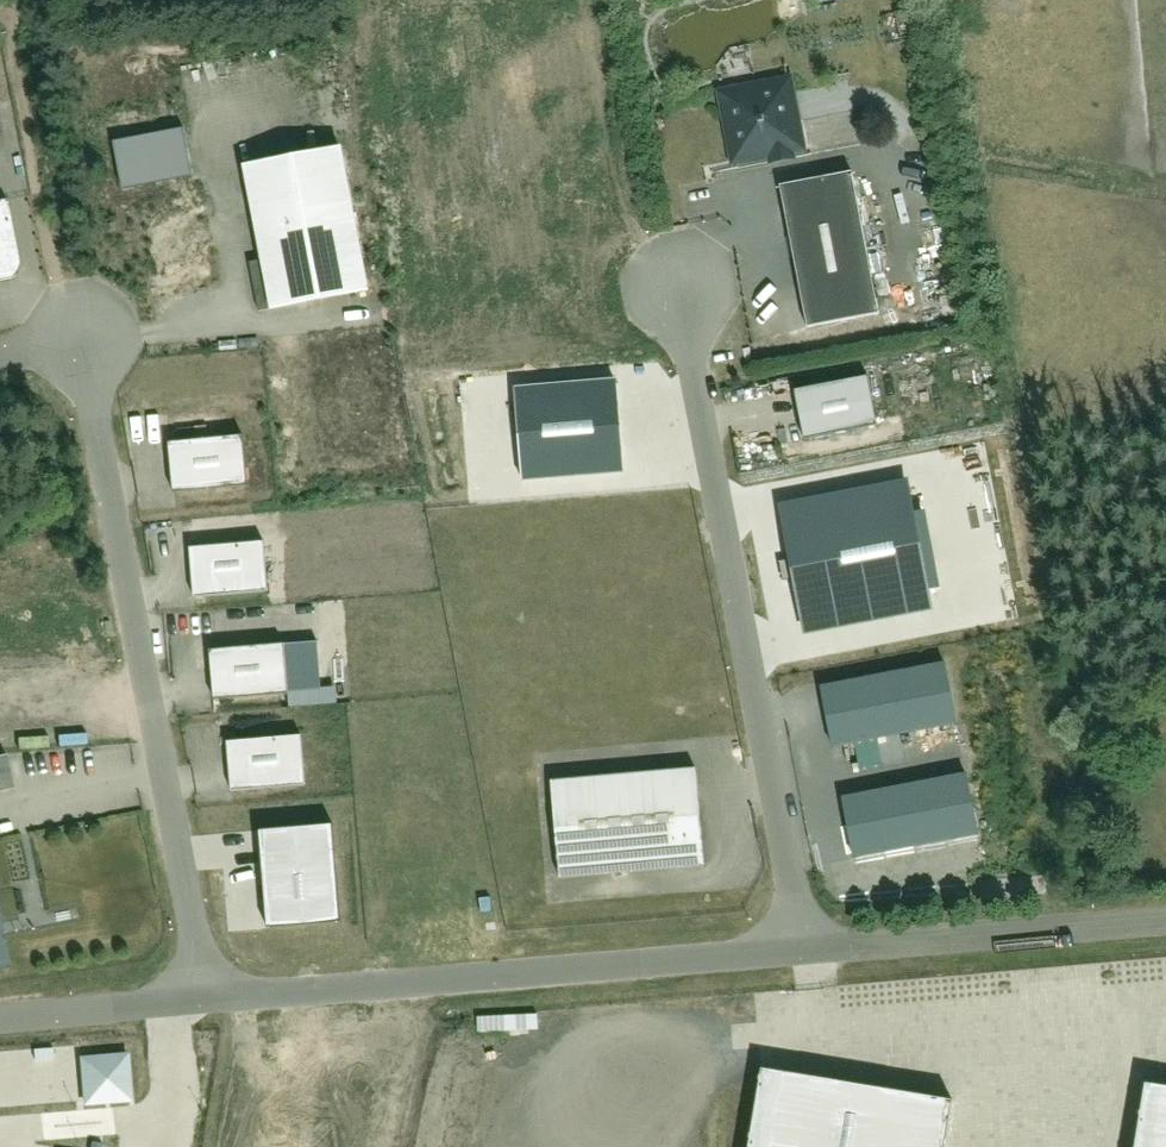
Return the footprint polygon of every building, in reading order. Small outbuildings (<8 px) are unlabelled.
[(789,70),(715,86),(731,163),(805,148),(789,70)] [(114,145),(122,191),(197,177),(188,131),(114,145)] [(352,146),(241,165),(267,309),(377,290),(352,146)] [(857,180),(784,192),(805,321),(878,309),(857,180)] [(26,276),(13,202),(0,205),(0,281),(26,276)] [(808,438),(877,425),(867,378),(798,392),(808,438)] [(517,389),(524,481),(630,473),(623,381),(517,389)] [(173,441),(175,488),(250,484),(247,437),(173,441)] [(804,632),(934,608),(910,482),(780,506),(804,632)] [(268,543),(191,549),(194,601),(272,595),(268,543)] [(287,646),(215,650),(218,699),(290,694),(287,646)] [(951,665),(826,689),(838,749),(962,725),(951,665)] [(309,739),(234,745),(237,791),(313,785),(309,739)] [(698,770),(550,783),(558,881),(706,869),(698,770)] [(967,774),(843,798),(854,858),(979,834),(967,774)] [(342,923),(333,827),(259,834),(267,930),(342,923)] [(13,963),(0,890),(0,965),(13,963)] [(85,1104),(129,1100),(125,1056),(82,1059),(85,1104)] [(952,1102),(769,1071),(755,1146),(944,1146),(952,1102)] [(1150,1087),(1139,1146),(1165,1146),(1165,1090),(1150,1087)]
